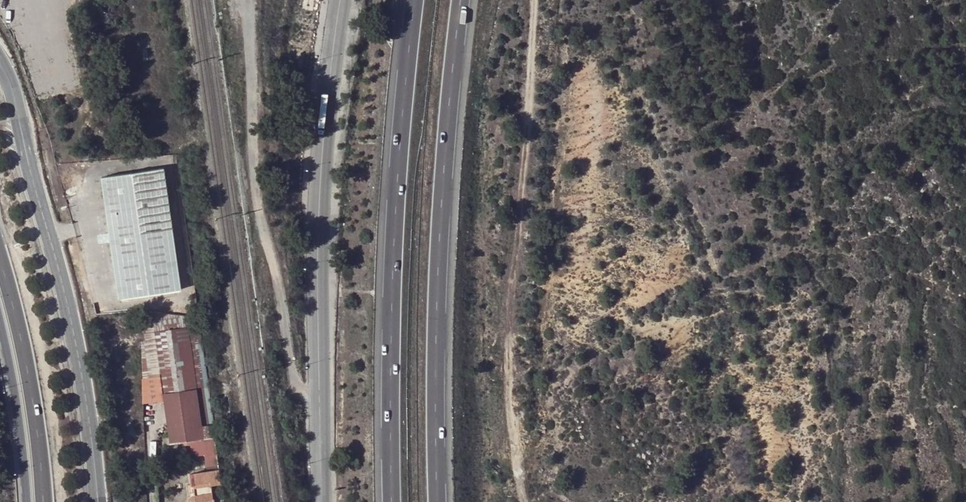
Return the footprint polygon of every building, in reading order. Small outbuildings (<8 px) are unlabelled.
[(101,177),(118,299),(180,290),(162,168),(101,177)] [(139,311),(142,340),(155,339),(154,332),(198,326),(197,317),(139,311)] [(160,374),(162,393),(206,387),(198,326),(154,332),(155,339),(160,374)] [(160,374),(155,339),(142,340),(139,341),(140,376),(160,374)] [(214,438),(206,387),(162,393),(170,443),(190,441),(202,439),(214,438)] [(202,439),(204,454),(207,472),(189,475),(191,486),(192,486),(193,495),(192,495),(190,496),(189,498),(188,499),(188,501),(187,501),(223,501),(214,438),(202,439)] [(192,455),(204,454),(202,439),(190,441),(192,455)]
